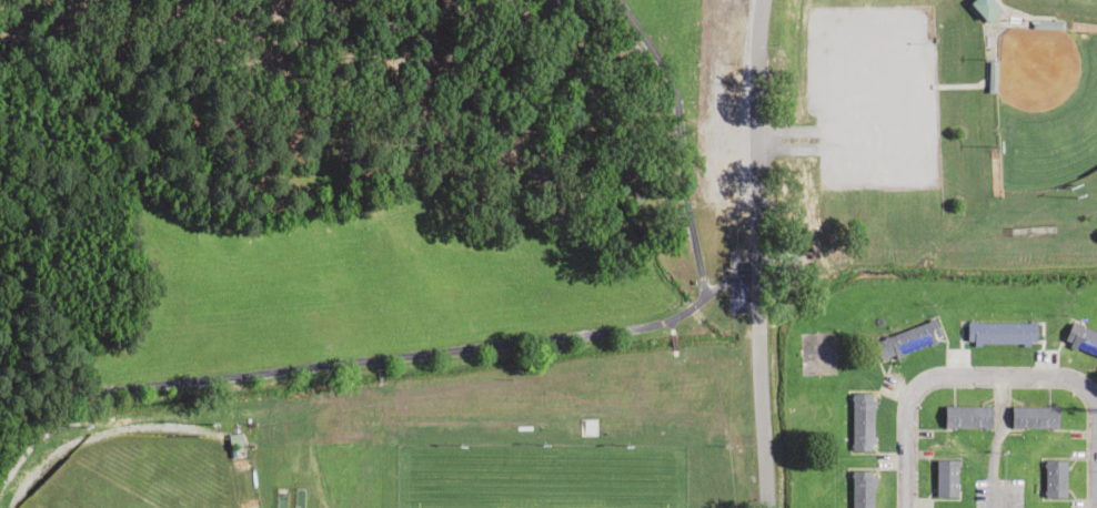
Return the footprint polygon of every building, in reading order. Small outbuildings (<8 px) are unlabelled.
[(992,0),(970,0),(967,2),(984,22),(1000,10),(992,0)] [(879,360),(940,341),(934,321),(873,339),(879,360)] [(965,322),(965,344),(1034,344),(1034,322),(965,322)] [(1069,322),(1061,343),(1096,357),(1096,333),(1069,322)] [(873,450),(873,393),(849,393),(849,450),(873,450)] [(943,428),(989,428),(989,406),(943,406),(943,428)] [(1009,428),(1056,428),(1056,407),(1009,407),(1009,428)] [(240,445),(240,434),(228,434),(228,445),(240,445)] [(955,460),(933,460),(933,497),(955,497),(955,460)] [(1043,497),(1064,497),(1064,460),(1043,460),(1043,497)] [(872,471),(850,471),(850,507),(872,507),(872,471)]
